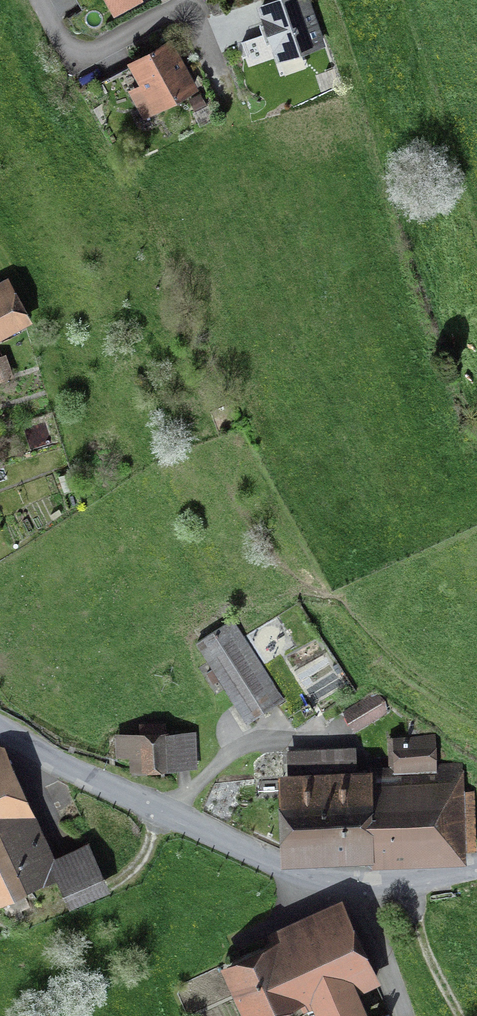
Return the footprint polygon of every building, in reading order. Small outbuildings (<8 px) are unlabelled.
[(107,15),(138,0),(99,0),(107,15)] [(305,0),(253,0),(252,0),(269,58),(318,44),(305,0)] [(196,91),(166,38),(124,62),(153,115),(196,91)] [(23,328),(3,293),(0,295),(0,340),(23,328)] [(247,720),(282,698),(233,618),(197,640),(247,720)] [(196,764),(195,731),(133,732),(134,752),(134,765),(196,764)] [(134,752),(133,732),(117,732),(117,752),(134,752)] [(372,848),(449,845),(448,791),(463,791),(463,764),(434,765),(433,736),(398,737),(399,767),(391,768),(392,790),(370,791),(372,848)] [(32,809),(31,808),(2,746),(0,747),(0,824),(32,809)] [(291,850),(372,848),(370,791),(370,776),(289,778),(291,850)] [(32,809),(0,824),(0,898),(2,902),(58,875),(67,893),(101,877),(86,847),(57,861),(32,809)] [(353,958),(330,913),(225,966),(248,1011),(353,958)]
